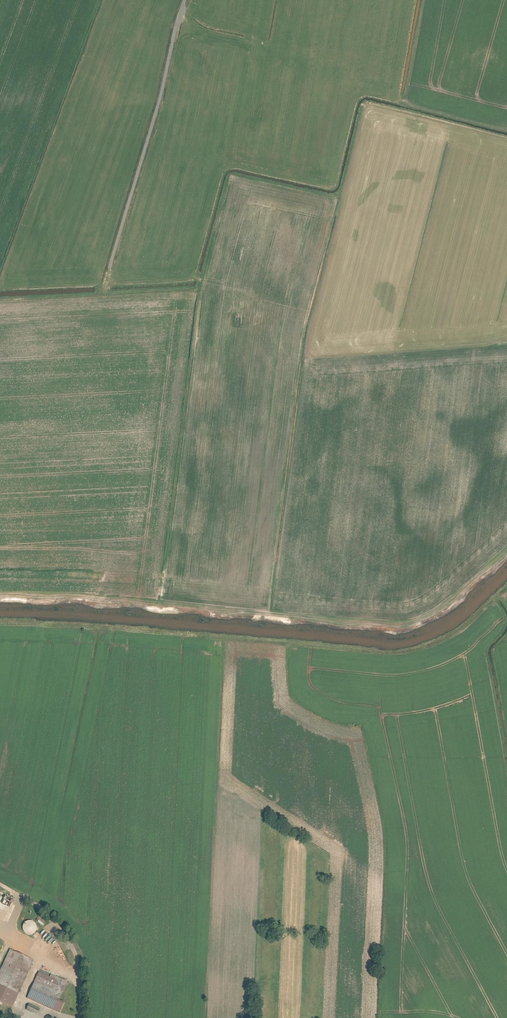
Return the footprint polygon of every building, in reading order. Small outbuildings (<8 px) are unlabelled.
[(12,907),(16,900),(8,896),(4,903),(12,907)] [(23,927),(32,936),(40,928),(31,919),(23,927)] [(9,948),(0,969),(0,1001),(13,1007),(34,960),(9,948)] [(26,998),(28,999),(69,1017),(72,1010),(56,1003),(68,976),(59,972),(58,975),(40,967),(26,998)] [(28,1004),(25,1010),(36,1015),(38,1009),(28,1004)]
